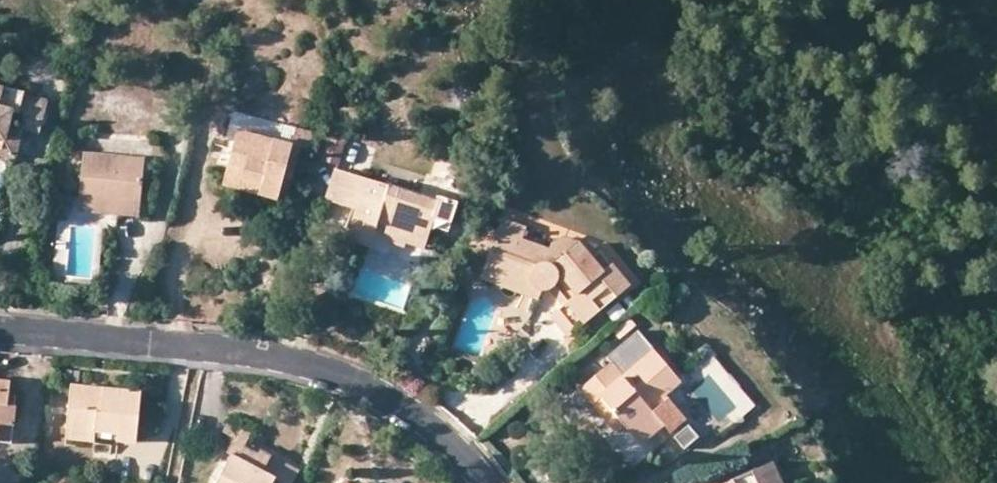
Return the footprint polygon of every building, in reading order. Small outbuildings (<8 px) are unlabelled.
[(25,130),(40,134),(47,104),(25,99),(26,94),(0,88),(0,144),(7,146),(13,121),(27,124),(25,130)] [(16,161),(25,130),(27,124),(13,121),(7,146),(0,144),(0,157),(16,161)] [(311,153),(316,136),(297,132),(293,149),(311,153)] [(341,140),(316,136),(311,153),(309,163),(334,169),(341,140)] [(293,152),(238,138),(227,183),(263,192),(261,203),(279,207),(293,152)] [(81,195),(141,201),(144,162),(84,156),(81,195)] [(356,210),(367,179),(336,170),(326,201),(356,210)] [(385,233),(426,245),(434,221),(452,225),(458,204),(441,198),(440,202),(367,179),(356,210),(347,241),(371,248),(380,225),(387,228),(385,233)] [(263,192),(227,183),(224,194),(261,203),(263,192)] [(79,212),(139,218),(141,201),(81,195),(79,212)] [(537,288),(542,290),(545,292),(549,291),(553,289),(555,287),(569,303),(553,316),(570,338),(630,289),(601,253),(592,260),(581,246),(566,240),(551,245),(549,249),(524,241),(527,229),(503,220),(499,230),(483,221),(468,247),(488,257),(486,264),(507,272),(509,267),(515,264),(533,272),(533,276),(533,280),(534,284),(537,288)] [(426,245),(385,233),(382,242),(424,253),(426,245)] [(507,272),(486,264),(481,276),(539,298),(542,290),(537,288),(534,284),(533,280),(533,276),(533,272),(515,264),(509,267),(507,272)] [(686,418),(665,393),(679,381),(640,335),(608,362),(612,367),(582,393),(592,406),(601,399),(625,427),(640,444),(663,424),(670,432),(686,418)] [(709,378),(734,408),(742,418),(756,407),(714,358),(701,368),(709,378)] [(2,407),(8,407),(10,383),(0,382),(0,424),(2,407)] [(66,438),(135,445),(141,394),(71,387),(66,438)] [(601,399),(592,406),(617,435),(625,427),(601,399)] [(0,424),(0,443),(14,445),(18,408),(8,407),(2,407),(0,424)] [(700,446),(689,433),(676,444),(687,457),(700,446)] [(275,480),(281,482),(292,482),(299,472),(255,449),(253,453),(244,448),(246,444),(235,438),(227,454),(231,457),(217,482),(273,482),(275,480)] [(246,444),(244,448),(253,453),(255,449),(246,444)] [(774,462),(726,482),(783,482),(774,462)]
